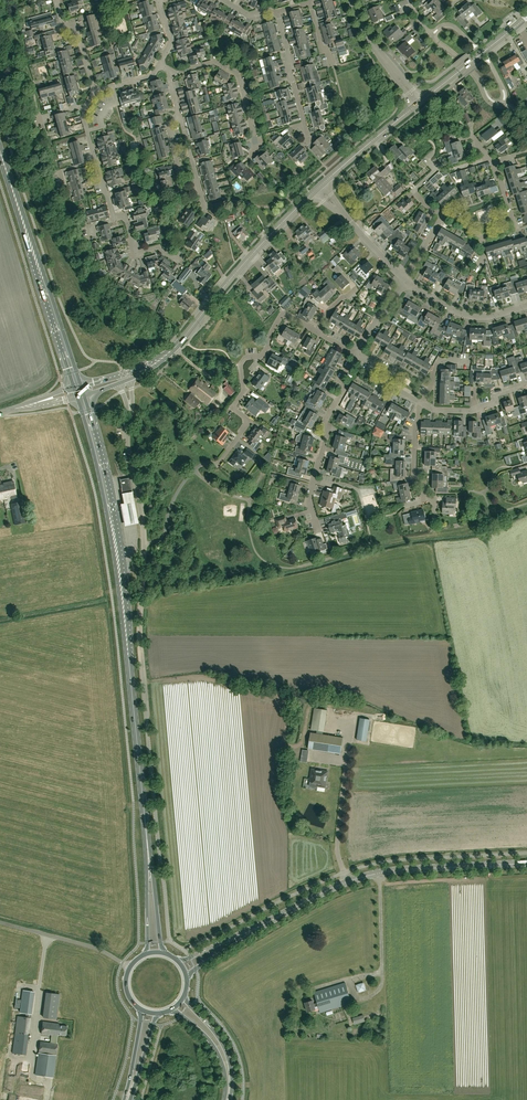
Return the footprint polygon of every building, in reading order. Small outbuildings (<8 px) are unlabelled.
[(82,0),(73,0),(71,1),(72,4),(68,5),(70,12),(80,9),(78,5),(83,4),(82,0)] [(202,10),(202,11),(202,12),(203,12),(203,13),(204,13),(205,14),(206,14),(207,13),(209,14),(214,5),(211,3),(209,7),(206,5),(208,2),(206,0),(205,0),(203,2),(200,0),(197,7),(202,10)] [(252,3),(250,6),(254,8),(259,0),(246,0),(252,3)] [(441,5),(437,0),(435,0),(431,3),(429,1),(424,5),(428,11),(432,7),(434,11),(441,5)] [(139,3),(141,11),(153,7),(152,4),(149,5),(148,1),(139,3)] [(168,13),(169,17),(182,13),(181,9),(186,7),(185,1),(170,5),(171,8),(168,9),(169,12),(168,13)] [(334,1),(332,2),(333,2),(323,5),(324,7),(317,10),(318,14),(336,9),(334,1)] [(469,3),(463,8),(469,15),(473,13),(477,17),(482,13),(477,6),(474,9),(469,3)] [(216,22),(222,13),(216,9),(217,6),(214,5),(209,14),(211,15),(210,19),(216,22)] [(446,10),(441,5),(434,11),(437,14),(434,17),(438,22),(443,18),(441,15),(446,10)] [(154,10),(153,7),(141,11),(143,18),(145,18),(152,16),(151,11),(154,10)] [(375,22),(383,18),(378,7),(370,10),(375,22)] [(466,18),(469,15),(463,8),(457,12),(461,18),(458,21),(464,27),(464,28),(467,32),(470,30),(466,26),(469,23),(466,18)] [(338,16),(336,9),(318,14),(319,18),(327,16),(327,19),(331,21),(333,18),(336,17),(336,18),(338,18),(338,16)] [(300,10),(294,12),(291,10),(290,13),(291,17),(284,19),(285,22),(301,18),(302,18),(300,10)] [(57,14),(52,16),(51,13),(44,15),(46,25),(51,24),(52,27),(58,25),(57,22),(59,22),(58,18),(57,14)] [(184,20),(182,13),(169,17),(170,20),(171,20),(172,24),(184,20)] [(227,24),(232,15),(229,13),(228,16),(222,13),(216,22),(223,26),(224,23),(227,24)] [(85,22),(85,25),(98,22),(96,14),(87,17),(88,21),(85,22)] [(157,14),(152,16),(145,18),(147,25),(157,22),(157,19),(158,18),(157,14)] [(46,25),(44,15),(36,17),(39,27),(40,30),(43,29),(42,26),(46,25)] [(234,33),(240,23),(234,19),(235,17),(232,15),(227,24),(230,26),(228,29),(234,33)] [(39,27),(36,17),(29,18),(29,21),(27,22),(26,23),(27,27),(28,27),(31,26),(31,29),(39,27)] [(303,25),(301,18),(285,22),(286,26),(293,24),(294,28),(297,27),(303,25)] [(334,31),(331,21),(327,19),(326,22),(326,25),(321,27),(323,34),(334,31)] [(186,28),(184,20),(172,24),(173,27),(172,28),(173,31),(186,28)] [(263,24),(265,32),(277,28),(275,24),(274,24),(273,21),(263,24)] [(100,29),(98,22),(85,25),(86,28),(90,27),(91,31),(96,30),(100,29)] [(158,25),(157,22),(147,25),(149,32),(161,29),(160,24),(158,25)] [(246,26),(240,23),(234,33),(241,36),(243,33),(245,35),(250,25),(247,24),(246,26)] [(298,30),(297,27),(294,28),(291,28),(292,35),(296,34),(297,38),(306,36),(304,28),(298,30)] [(400,38),(407,32),(405,29),(401,32),(396,27),(391,31),(389,28),(384,33),(392,41),(397,36),(400,38)] [(188,35),(186,28),(173,31),(174,35),(175,35),(176,38),(188,35)] [(278,32),(277,28),(265,32),(267,39),(277,36),(276,33),(278,32)] [(98,37),(96,30),(91,31),(87,32),(88,38),(86,39),(87,40),(100,37),(98,37)] [(336,39),(334,31),(323,34),(325,42),(331,40),(331,43),(337,42),(343,40),(342,37),(336,39)] [(46,36),(45,33),(40,34),(34,36),(35,40),(41,38),(43,45),(54,42),(51,35),(46,36)] [(152,39),(150,42),(159,48),(163,40),(161,34),(151,37),(152,39)] [(309,35),(306,36),(297,38),(290,40),(291,44),(298,42),(299,45),(304,44),(309,43),(311,42),(309,35)] [(407,43),(413,38),(410,35),(401,42),(403,44),(398,49),(402,53),(403,52),(408,58),(415,52),(407,43)] [(278,39),(277,36),(267,39),(269,46),(281,43),(279,38),(278,39)] [(100,45),(98,40),(101,39),(100,37),(87,40),(87,42),(89,42),(91,47),(100,45)] [(175,45),(176,49),(190,45),(188,38),(176,41),(177,45),(175,45)] [(346,50),(344,44),(345,43),(344,42),(343,40),(337,42),(331,43),(329,44),(331,49),(337,47),(339,56),(347,54),(346,50)] [(57,45),(54,45),(54,42),(43,45),(45,51),(40,52),(41,57),(51,54),(59,52),(58,48),(58,47),(57,46),(57,45)] [(155,55),(159,48),(150,42),(146,49),(155,55)] [(205,55),(203,48),(203,47),(205,47),(204,43),(200,44),(201,48),(195,50),(196,53),(188,55),(190,60),(191,66),(195,64),(194,59),(205,55)] [(282,47),(281,43),(269,46),(271,54),(281,51),(280,47),(282,47)] [(309,43),(304,44),(299,45),(293,47),(295,54),(301,53),(302,56),(305,58),(311,56),(310,50),(310,49),(309,43)] [(70,57),(68,50),(72,49),(71,45),(65,46),(66,50),(59,52),(51,54),(51,55),(53,54),(53,57),(55,56),(58,56),(59,60),(70,57)] [(192,52),(190,45),(176,49),(177,52),(179,52),(180,56),(181,55),(181,58),(186,56),(185,54),(192,52)] [(151,62),(155,55),(146,49),(142,56),(151,62)] [(102,57),(104,65),(113,62),(111,58),(115,57),(114,54),(102,57)] [(516,55),(509,59),(515,68),(516,71),(520,68),(519,66),(523,64),(521,60),(520,61),(516,55)] [(132,56),(125,58),(129,71),(131,70),(131,66),(135,65),(132,56)] [(147,69),(151,62),(142,56),(140,60),(138,60),(141,71),(147,69)] [(72,64),(70,57),(59,60),(56,61),(58,65),(55,66),(55,69),(72,64)] [(282,59),(276,61),(273,62),(272,57),(263,60),(265,67),(277,63),(283,62),(282,59)] [(129,71),(125,58),(118,60),(120,69),(125,68),(126,71),(129,71)] [(503,63),(505,66),(500,68),(506,77),(508,75),(507,73),(515,68),(509,59),(503,63)] [(114,67),(113,62),(104,65),(106,72),(118,69),(117,66),(114,67)] [(278,66),(277,63),(265,67),(267,74),(276,72),(275,67),(278,66)] [(72,65),(72,64),(55,69),(56,69),(59,69),(59,71),(62,70),(64,75),(69,73),(73,72),(71,65),(72,65)] [(316,70),(315,67),(314,64),(302,67),(301,64),(295,65),(296,69),(300,68),(302,75),(313,72),(316,72),(316,71),(316,70)] [(119,72),(118,69),(106,72),(108,80),(117,77),(115,73),(119,72)] [(227,74),(220,70),(215,79),(221,83),(220,84),(221,85),(228,83),(228,81),(227,80),(230,75),(227,74)] [(277,76),(276,72),(267,74),(269,82),(281,78),(280,75),(277,76)] [(315,79),(313,72),(302,75),(304,83),(310,81),(310,84),(320,82),(319,78),(315,79)] [(69,76),(69,73),(64,75),(67,85),(77,82),(75,75),(69,76)] [(185,80),(187,84),(199,81),(197,73),(186,76),(187,79),(185,80)] [(282,81),(281,78),(269,82),(271,89),(280,87),(279,82),(282,81)] [(163,83),(161,83),(160,80),(151,82),(152,86),(150,86),(151,90),(152,90),(153,93),(155,92),(164,90),(168,89),(167,84),(164,85),(163,83)] [(55,81),(52,82),(56,94),(63,92),(61,84),(56,85),(55,81)] [(201,88),(199,81),(187,84),(188,88),(190,88),(190,91),(195,90),(201,88)] [(56,94),(52,82),(49,83),(50,86),(46,88),(48,97),(56,94)] [(79,90),(77,82),(67,85),(69,96),(73,97),(74,94),(74,91),(79,90)] [(319,93),(317,86),(321,85),(320,82),(310,84),(311,87),(306,89),(308,96),(319,93)] [(222,86),(222,87),(219,88),(220,91),(223,90),(224,93),(238,90),(237,86),(235,86),(234,83),(222,86)] [(48,97),(46,88),(41,89),(40,85),(38,86),(41,99),(48,97)] [(275,100),(272,101),(273,104),(276,103),(292,99),(291,96),(288,88),(282,90),(281,89),(279,91),(278,91),(280,99),(275,100)] [(465,100),(465,99),(466,98),(467,100),(468,100),(469,101),(470,100),(471,100),(474,98),(471,94),(470,94),(465,88),(459,92),(461,95),(458,97),(459,99),(463,105),(465,103),(464,103),(465,102),(465,101),(465,100)] [(141,102),(139,95),(136,95),(134,89),(127,91),(130,101),(133,100),(134,102),(136,101),(137,103),(141,102)] [(165,93),(164,90),(155,92),(156,95),(154,96),(155,99),(152,99),(153,104),(156,103),(166,101),(164,93),(165,93)] [(197,97),(195,90),(190,91),(186,92),(179,94),(180,98),(186,96),(188,100),(197,97)] [(237,94),(239,93),(238,90),(224,93),(225,96),(223,97),(224,101),(225,101),(226,102),(231,101),(233,102),(235,99),(235,98),(238,97),(237,94)] [(130,101),(127,91),(120,93),(122,100),(120,100),(122,107),(125,106),(124,103),(130,101)] [(324,103),(321,93),(319,93),(308,96),(310,104),(315,102),(316,105),(319,107),(322,104),(324,103)] [(199,104),(197,97),(188,100),(188,102),(181,104),(182,109),(199,104)] [(295,101),(287,103),(286,101),(292,99),(276,103),(278,111),(279,110),(296,106),(295,101)] [(168,108),(166,101),(156,103),(158,109),(155,110),(156,115),(163,113),(167,112),(166,109),(168,108)] [(227,106),(229,114),(242,110),(241,106),(240,106),(239,103),(227,106)] [(200,104),(199,104),(182,109),(183,113),(191,111),(192,115),(202,112),(200,104)] [(312,120),(322,118),(319,107),(316,105),(314,108),(315,111),(310,113),(312,120)] [(290,115),(289,112),(297,110),(296,106),(279,110),(281,117),(280,118),(290,115)] [(243,114),(242,110),(229,114),(231,121),(243,118),(242,114),(243,114)] [(55,118),(57,122),(66,120),(64,113),(51,116),(52,119),(55,118)] [(471,122),(467,113),(463,115),(467,124),(471,122)] [(152,118),(155,128),(160,127),(159,124),(163,123),(161,115),(152,118)] [(197,115),(192,116),(193,120),(188,121),(190,129),(200,126),(197,115)] [(299,116),(291,118),(290,115),(280,118),(282,125),(288,124),(289,125),(290,123),(295,122),(300,120),(299,116)] [(244,121),(243,118),(231,121),(233,128),(246,125),(245,121),(244,121)] [(324,131),(325,128),(322,118),(312,120),(314,128),(320,126),(321,129),(324,131)] [(68,127),(66,120),(57,122),(58,127),(54,128),(55,131),(68,127)] [(247,128),(246,125),(233,128),(235,136),(238,135),(239,135),(242,137),(244,134),(243,133),(247,132),(246,129),(247,128)] [(200,126),(190,129),(192,136),(193,136),(194,139),(206,136),(205,131),(202,132),(200,126)] [(70,135),(68,127),(55,131),(56,134),(59,133),(61,137),(70,135)] [(161,132),(160,127),(155,128),(151,129),(153,137),(165,134),(165,131),(161,132)] [(490,130),(487,132),(482,136),(487,142),(494,136),(496,139),(503,134),(499,128),(493,133),(490,130)] [(113,136),(110,137),(109,135),(106,136),(105,135),(102,133),(100,137),(101,137),(97,138),(98,142),(97,142),(98,146),(115,142),(113,136)] [(166,136),(165,134),(153,137),(155,144),(164,142),(163,137),(166,136)] [(285,149),(294,141),(288,135),(283,139),(279,135),(273,140),(276,143),(278,141),(285,149)] [(508,140),(507,138),(508,137),(506,135),(499,140),(501,143),(496,147),(501,153),(508,147),(504,142),(508,140)] [(324,151),(330,146),(322,137),(314,144),(316,146),(312,149),(317,154),(318,153),(321,157),(326,153),(324,151)] [(210,140),(206,141),(206,140),(204,140),(203,139),(196,141),(197,147),(199,146),(200,149),(208,147),(211,146),(210,140)] [(444,142),(445,146),(446,146),(448,153),(463,149),(460,141),(453,144),(452,140),(444,142)] [(69,143),(71,151),(84,147),(83,144),(79,145),(78,141),(69,143)] [(115,144),(112,145),(112,142),(115,142),(98,146),(99,150),(100,149),(101,153),(116,149),(115,144)] [(165,146),(164,142),(155,144),(157,152),(169,148),(169,145),(165,146)] [(234,157),(243,155),(240,143),(231,145),(234,157)] [(402,153),(399,149),(395,145),(388,151),(396,160),(399,157),(402,161),(403,161),(401,159),(403,157),(401,155),(402,153)] [(412,155),(414,153),(409,147),(406,149),(403,145),(399,149),(402,153),(401,155),(403,157),(401,159),(403,161),(404,159),(405,160),(411,155),(412,155)] [(301,163),(308,157),(306,155),(308,153),(301,146),(296,150),(295,149),(291,152),(292,153),(291,155),(296,161),(298,160),(301,163)] [(85,150),(84,147),(71,151),(73,158),(82,156),(81,151),(85,150)] [(210,154),(208,147),(200,149),(196,150),(198,154),(199,154),(200,155),(200,158),(206,157),(206,155),(210,154)] [(170,151),(169,148),(157,152),(159,159),(168,157),(167,152),(170,151)] [(116,157),(115,155),(118,154),(116,149),(101,153),(102,156),(101,157),(102,161),(116,157)] [(465,156),(463,149),(448,153),(454,152),(455,155),(449,157),(451,165),(458,162),(457,158),(465,156)] [(265,167),(273,160),(266,153),(261,157),(260,155),(255,159),(260,164),(259,165),(262,169),(265,167)] [(83,160),(82,156),(73,158),(75,165),(88,162),(87,159),(83,160)] [(119,160),(117,161),(116,157),(102,161),(103,165),(104,164),(105,168),(117,165),(120,165),(119,160)] [(199,167),(201,171),(213,168),(211,160),(200,163),(201,166),(199,167)] [(251,174),(249,172),(250,171),(241,162),(232,171),(237,176),(239,175),(243,178),(243,177),(245,179),(246,180),(251,176),(251,174)] [(174,174),(172,170),(173,169),(172,165),(165,167),(164,166),(157,168),(158,173),(155,174),(156,179),(170,175),(174,174)] [(526,169),(526,167),(516,170),(514,165),(505,168),(507,175),(521,171),(524,170),(526,169)] [(376,183),(389,172),(384,167),(379,172),(375,167),(367,174),(373,180),(374,180),(376,183)] [(215,175),(213,168),(201,171),(202,175),(204,175),(204,178),(215,175)] [(68,176),(69,179),(80,176),(78,169),(65,172),(66,177),(68,176)] [(105,176),(106,180),(120,176),(118,169),(106,172),(107,176),(105,176)] [(465,177),(463,170),(455,173),(457,180),(465,177)] [(477,193),(474,183),(470,185),(468,180),(466,175),(467,175),(465,170),(463,170),(465,177),(466,180),(470,195),(477,193),(476,193),(477,193)] [(518,179),(517,175),(525,172),(524,170),(521,171),(507,175),(509,182),(518,179)] [(394,189),(384,177),(389,173),(389,172),(376,183),(375,184),(386,196),(390,192),(392,195),(394,193),(397,196),(404,190),(399,184),(394,188),(395,189),(394,190),(393,189),(394,189)] [(439,172),(434,176),(438,181),(443,176),(439,172)] [(173,186),(170,175),(156,179),(160,178),(163,189),(173,186)] [(217,182),(215,175),(204,178),(205,181),(203,181),(205,186),(217,182)] [(82,184),(80,176),(69,179),(70,182),(68,183),(69,187),(82,184)] [(122,183),(120,176),(106,180),(107,184),(109,183),(110,187),(113,186),(113,187),(116,188),(118,185),(118,184),(122,183)] [(434,185),(438,181),(434,176),(429,181),(434,185)] [(491,193),(487,179),(485,180),(486,185),(482,186),(485,195),(488,195),(491,193)] [(491,183),(489,179),(487,179),(491,193),(498,191),(495,182),(491,183)] [(520,183),(518,179),(509,182),(511,189),(525,184),(525,182),(520,183)] [(470,195),(466,180),(463,181),(465,186),(460,187),(463,197),(470,195)] [(424,185),(428,190),(433,186),(429,181),(424,185)] [(219,190),(217,182),(205,186),(206,190),(208,189),(209,193),(219,190)] [(485,195),(482,186),(478,187),(476,183),(474,183),(477,193),(476,193),(477,193),(478,197),(485,195)] [(84,191),(82,184),(69,187),(71,191),(72,191),(73,194),(84,191)] [(444,184),(443,186),(453,197),(458,192),(451,185),(448,188),(444,184)] [(526,186),(526,184),(525,184),(511,189),(513,195),(516,194),(522,192),(521,188),(526,187),(526,186)] [(453,197),(443,186),(441,188),(442,190),(439,193),(441,194),(448,202),(453,197)] [(113,199),(114,202),(127,198),(125,192),(130,191),(129,187),(119,189),(120,192),(116,193),(117,198),(113,199)] [(221,197),(219,190),(209,193),(209,196),(208,196),(209,200),(221,197)] [(73,202),(86,198),(84,191),(73,194),(74,197),(72,197),(73,202)] [(448,202),(441,194),(439,193),(437,191),(432,196),(442,206),(448,202)] [(526,193),(526,191),(522,192),(516,194),(518,201),(526,198),(526,196),(526,194),(526,193)] [(129,204),(127,198),(114,202),(115,205),(118,204),(120,208),(124,207),(125,210),(132,208),(131,204),(129,204)] [(526,205),(526,198),(518,201),(520,207),(526,205)] [(407,211),(414,205),(409,199),(405,203),(402,201),(397,205),(402,210),(404,208),(407,211)] [(106,205),(99,207),(102,218),(105,217),(105,219),(110,217),(106,205)] [(145,210),(143,206),(135,208),(136,212),(132,213),(134,220),(139,219),(145,217),(146,217),(146,216),(147,215),(148,215),(149,214),(149,213),(149,211),(148,211),(147,210),(146,210),(145,210)] [(102,218),(99,207),(92,209),(95,222),(99,220),(99,218),(102,218)] [(188,226),(194,217),(192,216),(194,213),(187,208),(179,220),(188,226)] [(95,222),(92,209),(84,212),(87,222),(90,221),(91,223),(95,222)] [(428,221),(425,219),(427,216),(420,212),(415,221),(419,224),(415,230),(421,233),(428,221)] [(235,220),(234,218),(233,213),(224,215),(226,220),(226,222),(235,220)] [(210,229),(216,220),(209,215),(207,218),(203,216),(197,225),(204,230),(206,227),(210,229)] [(375,230),(380,236),(388,229),(383,223),(387,220),(384,216),(377,223),(380,226),(375,230)] [(148,227),(145,217),(139,219),(140,222),(134,223),(136,231),(148,227)] [(100,230),(101,233),(111,231),(109,223),(97,227),(98,231),(100,230)] [(160,233),(158,226),(149,229),(150,232),(144,234),(146,243),(157,240),(156,234),(160,233)] [(241,242),(249,234),(243,228),(242,229),(240,226),(233,233),(235,235),(235,236),(241,242)] [(304,226),(300,229),(309,241),(311,239),(309,236),(313,233),(308,227),(306,228),(304,226)] [(309,241),(300,229),(296,233),(297,235),(295,237),(300,243),(303,240),(306,243),(309,241)] [(395,239),(399,233),(400,231),(398,229),(395,231),(392,229),(390,231),(388,229),(380,236),(384,241),(391,235),(395,239)] [(441,245),(448,232),(442,229),(437,237),(441,239),(438,244),(441,245)] [(194,251),(201,242),(196,238),(198,235),(190,230),(186,236),(191,239),(186,245),(194,251)] [(113,238),(111,231),(101,233),(101,236),(100,237),(101,241),(111,239),(113,238)] [(331,238),(324,231),(318,235),(324,243),(331,238)] [(449,244),(454,236),(448,232),(441,245),(443,246),(445,242),(449,244)] [(399,233),(395,239),(394,239),(398,241),(394,249),(400,252),(404,245),(405,243),(402,242),(404,238),(401,236),(402,234),(399,233)] [(123,235),(113,238),(111,239),(113,246),(126,243),(125,239),(124,239),(123,235)] [(453,252),(460,239),(454,236),(449,244),(453,246),(451,250),(453,252)] [(526,239),(526,237),(519,239),(523,254),(526,253),(524,248),(526,247),(526,243),(526,239)] [(465,244),(466,242),(460,239),(453,252),(455,253),(457,249),(461,251),(465,244)] [(523,254),(519,239),(512,242),(514,249),(515,251),(519,250),(521,254),(523,254)] [(512,242),(512,240),(505,242),(509,256),(512,255),(510,251),(514,249),(512,242)] [(509,256),(505,242),(498,244),(501,253),(506,252),(507,257),(509,256)] [(407,247),(404,245),(400,252),(399,254),(405,258),(409,252),(412,254),(416,247),(409,243),(407,247)] [(465,257),(470,247),(471,245),(468,244),(468,245),(465,244),(461,251),(459,254),(465,257)] [(501,253),(498,244),(492,246),(496,260),(498,260),(497,255),(501,253)] [(305,246),(300,250),(303,255),(309,250),(305,246)] [(472,248),(470,247),(465,257),(470,260),(477,247),(474,246),(472,248)] [(496,260),(492,246),(485,248),(488,258),(492,256),(494,261),(496,260)] [(104,251),(107,259),(120,255),(119,251),(117,252),(116,248),(104,251)] [(343,255),(345,257),(344,258),(351,265),(353,265),(357,261),(356,260),(362,254),(356,248),(350,253),(348,250),(343,255)] [(278,260),(281,258),(275,251),(270,255),(272,258),(279,266),(281,264),(278,260)] [(110,271),(120,263),(120,259),(121,259),(120,255),(107,259),(110,271)] [(156,271),(158,260),(154,261),(153,256),(145,258),(148,268),(149,268),(149,269),(155,268),(155,271),(156,271)] [(171,262),(165,258),(162,262),(158,260),(156,271),(157,271),(157,266),(165,271),(168,267),(171,262)] [(272,258),(266,263),(272,269),(275,267),(278,270),(281,268),(279,266),(272,258)] [(338,265),(333,260),(331,262),(336,267),(333,269),(340,277),(336,281),(343,289),(350,283),(341,273),(343,271),(338,265)] [(429,280),(437,266),(435,265),(434,265),(427,261),(423,268),(427,271),(423,277),(429,280)] [(209,278),(211,274),(207,271),(210,266),(205,263),(202,267),(200,265),(199,265),(195,262),(193,265),(197,269),(209,278)] [(367,275),(374,268),(369,262),(363,267),(360,264),(354,270),(359,275),(363,271),(367,275)] [(121,277),(128,265),(124,263),(124,265),(120,263),(110,271),(121,277)] [(171,269),(168,267),(165,271),(162,276),(168,280),(172,283),(175,280),(175,279),(171,276),(178,265),(175,263),(171,269)] [(128,281),(134,269),(134,270),(130,269),(131,267),(128,265),(121,277),(128,281)] [(443,280),(446,274),(447,273),(440,269),(440,268),(437,266),(429,280),(436,284),(439,278),(443,280)] [(184,281),(192,271),(187,267),(179,277),(180,278),(178,280),(182,283),(184,280),(184,281)] [(139,287),(140,274),(137,272),(138,271),(134,269),(128,281),(139,287)] [(209,278),(197,269),(194,272),(196,274),(200,277),(198,281),(203,285),(206,281),(209,278)] [(144,273),(140,274),(139,287),(151,284),(147,271),(144,272),(144,273)] [(450,292),(455,283),(457,280),(446,274),(443,280),(447,283),(444,288),(450,292)] [(264,276),(258,281),(264,288),(267,285),(271,290),(277,285),(271,279),(268,281),(264,276)] [(383,282),(384,280),(377,276),(374,282),(371,280),(366,287),(371,290),(373,286),(379,289),(383,282)] [(462,292),(466,285),(467,283),(466,282),(468,279),(465,277),(463,280),(462,280),(461,283),(460,282),(458,285),(455,283),(450,292),(455,295),(459,290),(462,292)] [(326,288),(323,290),(331,298),(336,293),(331,288),(334,285),(329,279),(323,284),(326,288)] [(526,292),(523,282),(519,283),(518,279),(511,281),(511,282),(513,288),(517,287),(519,294),(526,292)] [(261,291),(264,288),(258,281),(252,286),(256,291),(253,294),(261,303),(267,297),(265,295),(261,291)] [(383,282),(379,289),(377,291),(383,294),(380,298),(385,301),(389,293),(386,291),(389,286),(383,282)] [(513,289),(513,288),(511,282),(503,284),(504,287),(500,288),(504,298),(510,296),(509,291),(513,289)] [(476,301),(478,291),(474,290),(475,286),(467,285),(466,292),(470,293),(469,300),(476,301)] [(489,291),(488,287),(488,285),(487,285),(484,285),(484,286),(481,286),(481,291),(478,291),(476,301),(483,302),(484,294),(488,295),(489,291)] [(504,298),(500,288),(499,285),(489,288),(492,296),(495,295),(497,301),(504,298)] [(312,294),(318,300),(320,303),(323,300),(325,303),(331,298),(323,290),(320,293),(318,290),(312,294)] [(192,303),(186,298),(187,296),(184,294),(183,295),(178,300),(181,302),(180,304),(187,309),(192,303)] [(314,301),(307,297),(304,303),(305,303),(303,307),(306,309),(315,314),(318,308),(312,305),(314,301)] [(401,305),(397,313),(404,317),(407,312),(410,313),(415,305),(414,304),(415,303),(411,301),(410,302),(409,301),(405,308),(401,305)] [(342,302),(342,304),(344,304),(342,311),(348,313),(351,304),(342,302)] [(421,309),(415,305),(410,313),(413,315),(410,320),(417,324),(422,317),(418,315),(421,309)] [(336,325),(341,316),(337,314),(339,310),(337,308),(330,321),(336,325)] [(311,320),(315,314),(306,309),(304,312),(302,310),(300,312),(299,313),(297,316),(304,320),(306,317),(311,320)] [(348,332),(353,323),(349,321),(351,316),(352,314),(350,313),(349,315),(342,328),(348,332)] [(428,313),(426,317),(422,316),(422,317),(417,324),(424,328),(426,324),(430,326),(435,317),(428,313)] [(342,328),(349,315),(347,314),(344,318),(341,316),(336,325),(342,328)] [(442,320),(435,317),(430,326),(434,328),(431,332),(430,334),(437,338),(435,340),(436,341),(440,334),(443,329),(439,326),(442,320)] [(524,330),(521,320),(514,322),(516,329),(513,330),(515,337),(519,336),(517,332),(524,330)] [(354,335),(361,322),(359,321),(357,325),(353,323),(348,332),(354,335)] [(363,323),(361,322),(354,335),(360,339),(365,330),(361,328),(363,323)] [(450,323),(448,328),(445,326),(443,329),(440,334),(446,336),(446,337),(447,337),(448,337),(449,336),(452,337),(453,335),(457,325),(455,324),(455,323),(452,322),(451,323),(450,323)] [(463,327),(462,327),(462,326),(459,324),(458,325),(457,325),(453,335),(452,337),(457,339),(456,340),(462,342),(464,335),(461,334),(463,327)] [(515,337),(513,330),(510,331),(507,324),(500,327),(503,335),(504,338),(507,337),(508,339),(509,339),(509,340),(515,339),(515,337)] [(499,336),(503,335),(500,327),(493,329),(495,336),(492,337),(495,346),(501,344),(499,340),(500,340),(499,336)] [(286,344),(293,332),(287,328),(283,334),(280,332),(277,338),(286,344)] [(478,340),(479,329),(471,329),(470,336),(466,336),(464,345),(472,345),(472,340),(478,340)] [(491,346),(490,337),(486,337),(486,329),(479,329),(478,340),(484,340),(484,346),(491,346)] [(380,344),(388,332),(386,330),(383,335),(379,332),(374,341),(380,344)] [(300,336),(293,332),(286,344),(289,340),(292,342),(289,346),(296,350),(300,343),(297,341),(300,336)] [(386,348),(391,339),(388,337),(390,333),(388,332),(380,344),(386,348)] [(311,347),(315,341),(309,337),(303,346),(308,349),(305,353),(311,356),(315,349),(311,347)] [(390,356),(395,347),(391,345),(393,341),(391,339),(386,348),(384,352),(390,356)] [(396,359),(403,346),(401,345),(399,349),(395,347),(390,356),(396,359)] [(403,361),(407,354),(403,352),(406,348),(403,346),(396,359),(402,363),(403,361)] [(332,348),(329,354),(341,360),(343,357),(341,357),(342,354),(332,348)] [(409,365),(416,352),(414,351),(412,355),(408,353),(407,354),(403,361),(409,365)] [(415,368),(420,360),(416,357),(419,353),(416,352),(409,365),(415,368)] [(341,360),(329,354),(326,359),(336,365),(338,362),(339,363),(341,360)] [(428,364),(431,360),(433,355),(432,354),(429,359),(428,359),(421,372),(427,375),(432,367),(428,364)] [(283,364),(286,366),(290,359),(283,355),(281,359),(273,355),(268,365),(278,370),(280,366),(281,367),(283,364)] [(524,363),(522,356),(515,358),(516,360),(518,369),(522,368),(523,373),(526,372),(526,362),(524,363)] [(421,372),(428,359),(426,358),(424,362),(420,360),(415,368),(421,372)] [(335,367),(336,365),(326,359),(323,364),(326,366),(335,371),(337,368),(335,367)] [(519,370),(518,369),(516,360),(509,362),(510,369),(507,370),(510,380),(517,378),(515,371),(519,370)] [(441,369),(441,377),(451,377),(451,372),(456,373),(456,366),(447,365),(447,370),(441,369)] [(331,377),(335,371),(326,366),(324,370),(320,367),(319,369),(331,377)] [(484,383),(485,370),(485,369),(477,368),(477,366),(472,366),(472,371),(474,371),(473,377),(477,377),(477,383),(484,383)] [(507,370),(506,367),(499,369),(499,368),(495,368),(496,373),(497,376),(497,377),(501,376),(503,382),(510,380),(507,370)] [(495,368),(491,368),(491,370),(485,370),(484,383),(491,383),(491,376),(497,376),(496,373),(495,368)] [(331,377),(319,369),(317,372),(322,374),(319,378),(328,383),(331,377)] [(267,381),(270,378),(261,371),(258,374),(259,375),(253,384),(259,389),(266,380),(267,381)] [(324,389),(328,383),(319,378),(317,382),(313,379),(312,382),(324,389)] [(192,392),(195,394),(208,405),(217,394),(197,379),(189,390),(192,392)] [(324,389),(312,382),(315,384),(312,389),(314,390),(314,392),(313,395),(324,401),(327,395),(321,392),(323,388),(324,389)] [(352,400),(359,387),(353,383),(348,392),(352,394),(350,398),(352,400)] [(360,399),(365,390),(359,387),(352,400),(354,401),(356,396),(360,399)] [(364,406),(364,405),(370,395),(371,394),(365,390),(360,399),(364,401),(362,405),(364,406)] [(193,396),(195,394),(192,392),(185,401),(195,408),(200,402),(193,396)] [(313,408),(314,409),(316,410),(318,406),(320,408),(324,401),(313,395),(311,394),(309,397),(308,400),(306,404),(313,408)] [(370,408),(376,396),(373,395),(372,396),(370,395),(364,405),(370,408)] [(375,411),(380,401),(378,400),(379,398),(376,396),(370,408),(375,411)] [(526,396),(518,398),(521,406),(517,407),(520,415),(526,413),(525,409),(526,409),(526,400),(526,396)] [(268,406),(261,400),(258,398),(256,401),(253,398),(246,407),(254,414),(259,408),(264,412),(268,406)] [(383,402),(380,401),(375,411),(380,414),(387,402),(384,400),(383,402)] [(520,415),(517,407),(514,408),(511,401),(504,403),(508,415),(512,414),(513,417),(520,415)] [(391,420),(398,407),(392,403),(390,407),(387,405),(382,413),(385,415),(387,412),(391,414),(389,418),(391,420)] [(313,408),(306,404),(307,405),(303,411),(302,414),(315,422),(315,421),(316,422),(318,418),(318,417),(318,416),(312,412),(314,409),(313,408)] [(400,419),(404,410),(398,407),(391,420),(393,421),(396,417),(400,419)] [(411,414),(404,410),(400,419),(403,421),(401,425),(400,427),(402,428),(411,414)] [(499,413),(492,415),(495,425),(500,424),(501,427),(507,425),(505,419),(501,420),(499,413)] [(314,423),(315,422),(302,414),(298,421),(295,426),(302,429),(305,425),(311,428),(312,427),(313,427),(315,423),(314,423)] [(341,414),(337,421),(345,426),(347,422),(352,425),(356,419),(347,414),(345,417),(341,414)] [(491,427),(495,425),(492,415),(485,417),(487,424),(484,425),(487,435),(492,434),(491,432),(493,432),(491,427)] [(463,430),(463,424),(463,421),(455,421),(454,437),(466,437),(466,430),(463,430)] [(481,427),(478,427),(478,422),(470,422),(469,432),(474,432),(474,438),(480,438),(481,427)] [(270,433),(264,428),(262,426),(259,429),(257,427),(252,433),(260,439),(262,436),(265,439),(270,433)] [(223,439),(228,432),(221,427),(217,433),(216,432),(212,438),(222,445),(226,441),(223,439)] [(384,431),(380,429),(376,427),(373,433),(381,438),(385,432),(384,431)] [(258,442),(260,439),(252,433),(248,438),(251,440),(248,443),(257,450),(261,444),(258,442)] [(348,437),(352,438),(353,435),(346,433),(345,436),(341,435),(341,436),(337,435),(335,442),(345,444),(346,441),(347,441),(348,437)] [(314,438),(301,434),(300,435),(298,437),(297,441),(296,441),(312,445),(314,438)] [(390,436),(390,439),(393,443),(394,443),(394,447),(404,447),(405,440),(398,440),(398,436),(390,436)] [(526,450),(526,441),(526,438),(518,441),(520,448),(525,447),(526,450)] [(303,450),(311,452),(312,445),(296,441),(302,443),(301,447),(296,446),(295,452),(302,454),(303,450)] [(347,445),(345,444),(335,442),(334,448),(337,449),(337,451),(341,452),(340,455),(348,457),(349,454),(345,453),(347,445)] [(404,454),(404,447),(394,447),(390,447),(390,453),(389,453),(389,457),(397,458),(397,454),(404,454)] [(432,452),(425,451),(425,459),(436,459),(436,452),(440,452),(441,448),(432,448),(432,452)] [(238,451),(232,459),(229,463),(234,466),(237,462),(242,466),(247,458),(248,456),(252,458),(254,455),(246,449),(244,453),(243,455),(238,451)] [(303,456),(295,453),(294,457),(296,458),(294,465),(308,468),(309,461),(302,459),(303,456)] [(331,457),(329,464),(342,468),(338,466),(339,463),(344,464),(346,457),(339,455),(338,459),(331,457)] [(406,469),(406,461),(397,461),(397,458),(389,457),(386,457),(386,461),(392,461),(392,464),(396,465),(396,469),(406,469)] [(447,467),(442,466),(442,464),(439,463),(439,459),(436,459),(425,459),(425,466),(434,466),(434,470),(440,470),(447,471),(447,467)] [(343,468),(342,468),(329,464),(327,472),(333,473),(332,476),(340,478),(342,472),(343,468)] [(306,475),(308,468),(294,465),(297,465),(296,470),(292,468),(291,471),(288,470),(287,474),(297,477),(298,473),(306,475)] [(526,482),(526,470),(520,472),(519,468),(510,471),(512,477),(518,475),(520,482),(522,481),(523,483),(526,482)] [(405,477),(406,469),(396,469),(391,469),(391,473),(390,473),(390,482),(398,481),(398,477),(405,477)] [(433,481),(448,481),(448,473),(452,473),(452,471),(447,471),(440,470),(440,474),(433,474),(433,481)] [(120,480),(122,495),(132,493),(129,478),(120,480)] [(290,487),(289,491),(298,493),(300,486),(295,484),(296,481),(288,478),(286,486),(290,487)] [(3,483),(3,484),(1,485),(4,499),(11,497),(11,499),(17,497),(13,481),(3,483)] [(400,489),(400,493),(409,491),(408,483),(402,485),(402,481),(393,483),(395,490),(400,489)] [(447,489),(448,481),(433,481),(433,488),(440,488),(440,492),(448,493),(448,489),(447,489)] [(321,505),(330,508),(333,508),(332,513),(338,512),(339,508),(339,507),(339,506),(338,505),(338,504),(337,504),(335,503),(336,498),(340,499),(343,489),(335,487),(333,493),(324,491),(323,496),(321,505)] [(296,501),(298,493),(289,491),(288,495),(281,493),(279,500),(290,503),(291,499),(296,501)] [(411,499),(409,491),(400,493),(401,497),(396,498),(398,505),(407,503),(406,500),(411,499)] [(132,493),(122,495),(121,495),(123,504),(120,505),(124,527),(138,524),(132,493)] [(456,509),(456,498),(447,498),(447,504),(443,504),(443,513),(453,514),(454,509),(456,509)] [(10,504),(15,525),(27,523),(22,502),(10,504)] [(356,510),(346,513),(346,512),(329,517),(326,521),(327,524),(328,523),(331,532),(336,531),(337,532),(338,531),(340,538),(339,538),(340,543),(347,541),(346,537),(349,535),(346,524),(342,525),(341,520),(348,518),(347,516),(357,513),(356,510)] [(420,521),(425,519),(423,510),(411,512),(412,517),(408,518),(410,524),(420,522),(420,521)] [(285,531),(298,527),(295,518),(287,521),(285,517),(276,520),(278,528),(284,526),(285,531)] [(326,543),(323,544),(321,539),(317,540),(316,538),(309,541),(312,550),(316,549),(317,552),(318,554),(319,555),(322,554),(322,552),(322,550),(324,550),(327,549),(326,543)] [(324,732),(328,710),(314,708),(311,730),(324,732)] [(360,718),(356,740),(366,741),(370,719),(360,718)] [(308,749),(341,754),(343,738),(311,733),(308,749)] [(317,786),(318,784),(320,770),(312,769),(309,786),(312,786),(312,788),(317,789),(318,786),(317,786)] [(325,787),(328,772),(320,770),(318,784),(317,786),(318,786),(325,787)] [(317,1003),(318,1006),(320,1013),(351,1004),(345,983),(314,992),(317,1003)] [(34,992),(23,990),(21,1012),(31,1014),(34,992)] [(60,993),(47,992),(43,1016),(57,1018),(60,993)] [(314,1007),(318,1006),(317,1003),(313,1004),(312,1001),(305,1003),(307,1012),(315,1010),(314,1007)] [(26,1055),(31,1018),(23,1017),(17,1016),(12,1053),(26,1055)] [(59,1024),(43,1022),(41,1034),(52,1035),(51,1043),(57,1044),(58,1035),(66,1036),(67,1026),(59,1025),(59,1024)] [(58,1044),(57,1044),(51,1043),(40,1042),(39,1053),(50,1054),(50,1053),(56,1054),(58,1044)] [(53,1055),(50,1054),(39,1053),(36,1075),(50,1077),(53,1055)]
